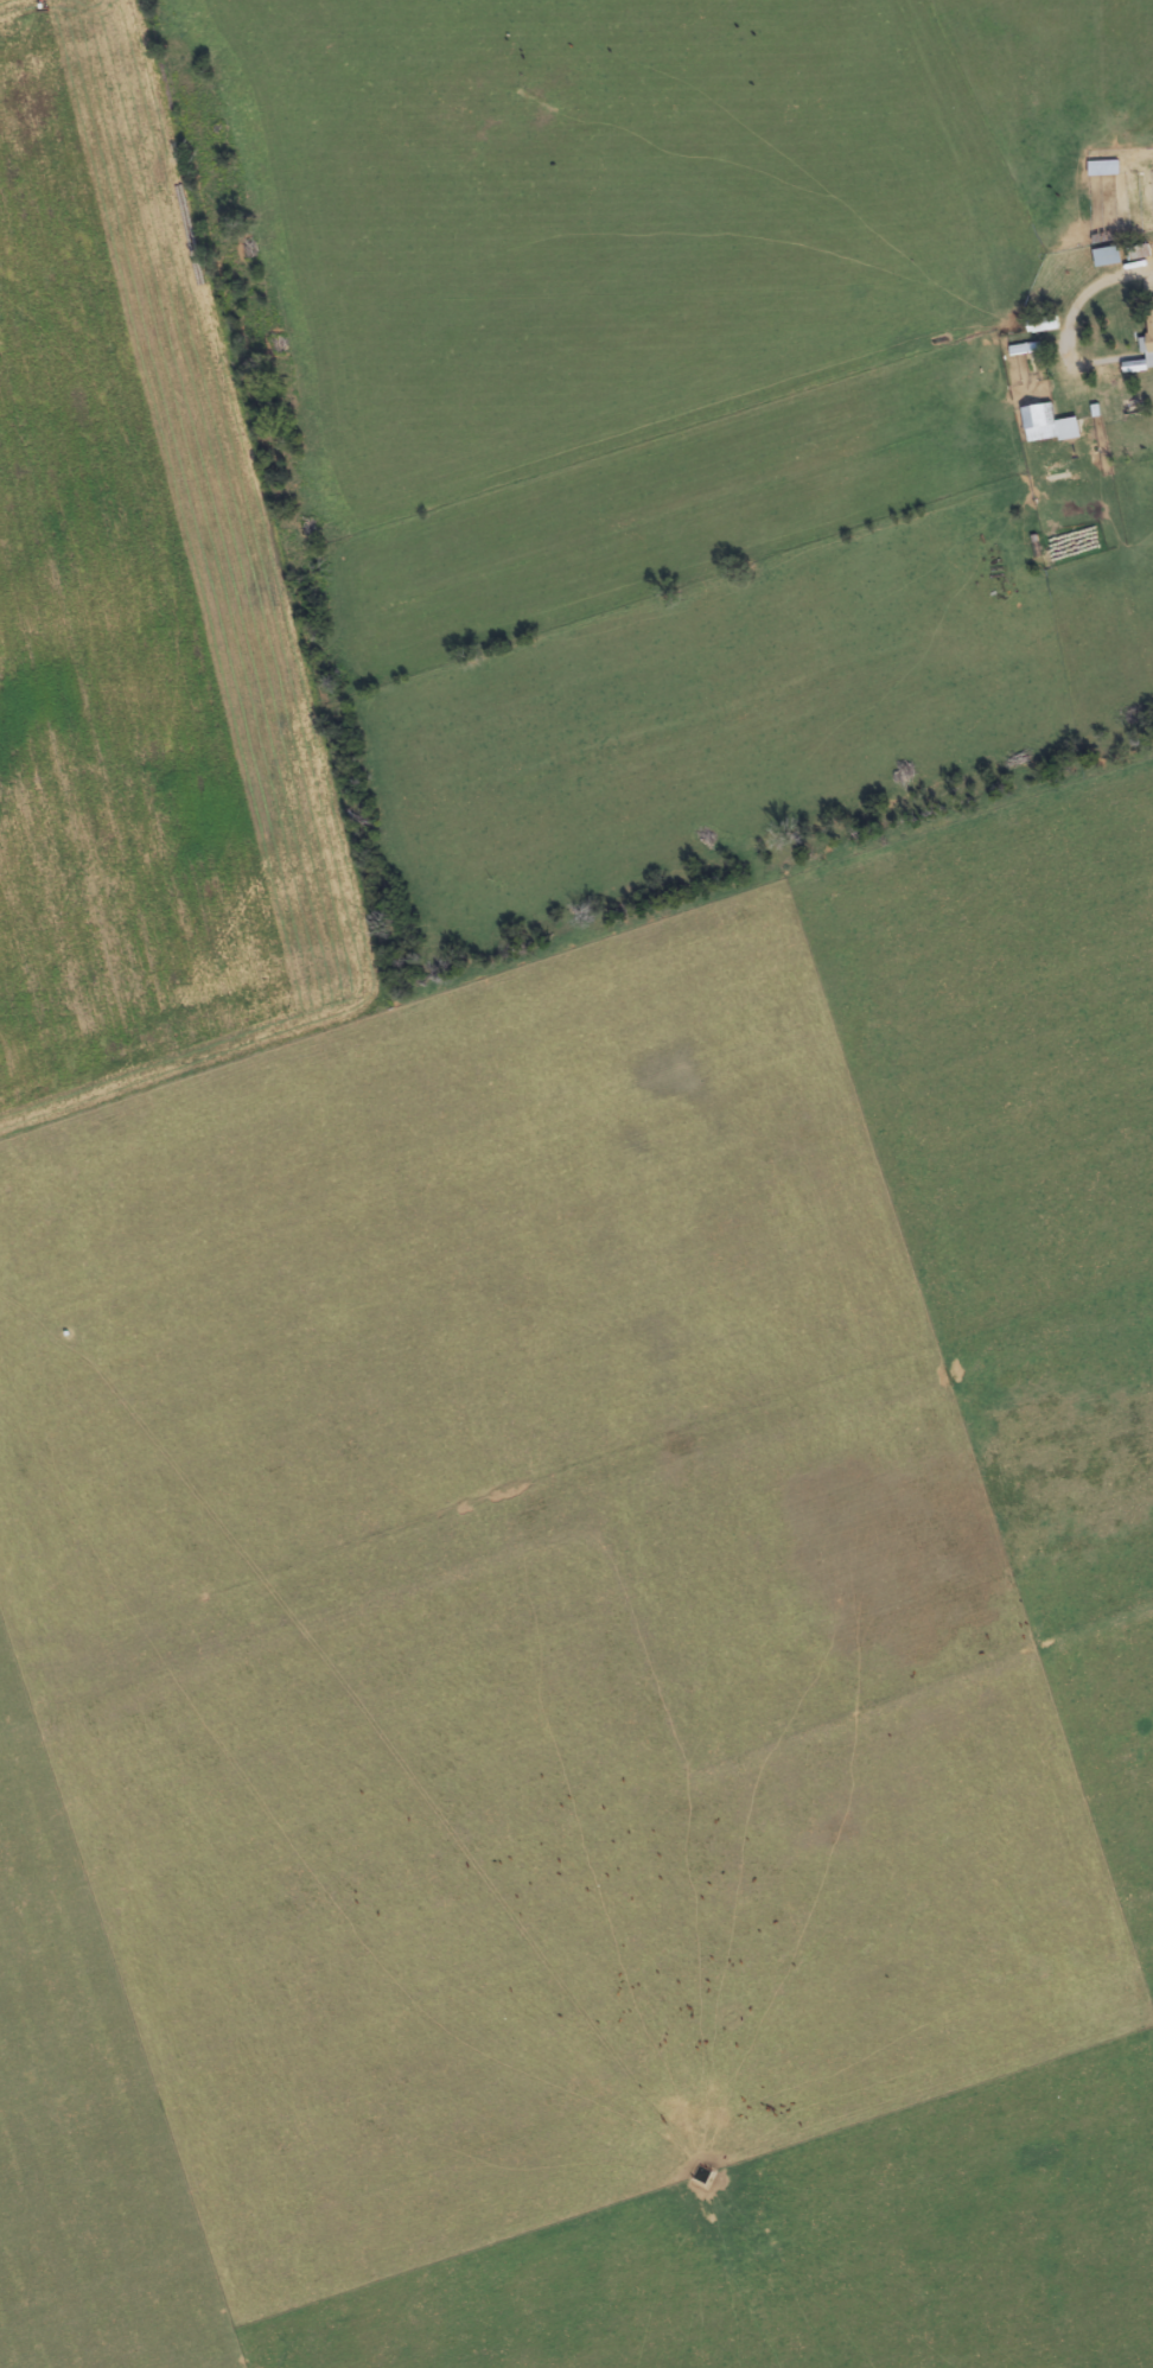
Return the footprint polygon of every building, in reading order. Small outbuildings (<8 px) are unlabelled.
[(1088,161),(1088,177),(1120,177),(1120,161),(1088,161)] [(1094,251),(1096,267),(1122,264),(1120,247),(1094,251)] [(1150,257),(1148,247),(1131,250),(1133,259),(1150,257)] [(1023,408),(1028,441),(1057,437),(1058,442),(1080,438),(1077,417),(1055,421),(1053,403),(1023,408)]
